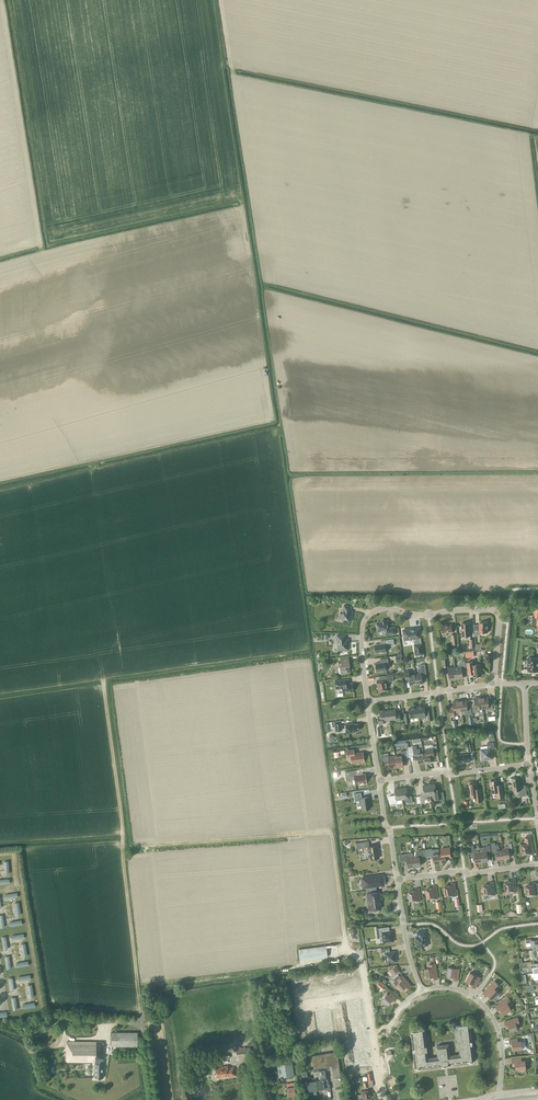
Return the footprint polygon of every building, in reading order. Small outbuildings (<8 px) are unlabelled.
[(351,618),(352,611),(350,611),(351,607),(344,605),(342,613),(340,613),(339,618),(343,619),(343,621),(348,622),(349,618),(351,618)] [(389,628),(388,621),(386,621),(386,620),(381,620),(381,622),(376,622),(377,625),(376,625),(377,629),(377,628),(378,632),(385,631),(386,635),(396,634),(395,627),(389,628)] [(486,633),(487,633),(487,622),(479,622),(479,626),(474,626),(475,636),(478,636),(479,633),(480,633),(481,634),(482,634),(483,634),(484,634),(485,634),(486,633)] [(462,632),(462,636),(470,636),(469,623),(461,623),(462,628),(461,628),(460,629),(460,631),(461,632),(462,632)] [(446,633),(452,632),(451,624),(441,625),(442,633),(443,636),(446,636),(446,635),(446,633)] [(415,655),(423,654),(422,643),(421,643),(420,637),(421,637),(420,628),(410,629),(404,630),(403,630),(404,640),(409,639),(413,639),(414,644),(415,655)] [(348,650),(348,639),(345,639),(345,635),(336,635),(336,640),(337,640),(338,650),(342,650),(342,651),(347,651),(347,650),(348,650)] [(386,646),(394,645),(393,639),(380,641),(381,644),(374,645),(376,653),(386,652),(386,646)] [(349,665),(348,657),(340,658),(340,662),(339,662),(340,674),(350,672),(349,665)] [(528,657),(527,671),(537,671),(537,658),(528,657)] [(375,663),(376,672),(387,670),(386,665),(388,665),(387,658),(380,659),(380,663),(375,663)] [(456,679),(463,678),(462,671),(466,670),(465,661),(460,662),(461,664),(459,664),(458,665),(458,667),(455,667),(456,679)] [(474,665),(474,662),(466,663),(468,674),(473,673),(473,676),(481,675),(480,664),(474,665)] [(423,683),(422,675),(426,674),(425,664),(420,665),(421,670),(418,670),(419,673),(415,673),(417,684),(423,683)] [(450,680),(456,679),(455,667),(448,668),(450,680)] [(412,674),(412,671),(409,671),(409,669),(405,669),(406,676),(409,675),(411,685),(417,684),(415,673),(412,674)] [(388,690),(386,682),(394,681),(393,675),(379,677),(379,680),(377,680),(377,684),(378,684),(378,687),(378,689),(379,689),(379,691),(382,691),(385,691),(385,690),(388,690)] [(352,683),(349,684),(348,679),(335,681),(336,689),(342,688),(342,692),(353,691),(352,683)] [(481,697),(483,708),(487,708),(487,710),(493,709),(492,702),(489,703),(488,696),(481,697)] [(479,709),(483,708),(481,697),(474,698),(475,705),(472,705),(473,712),(479,711),(479,709)] [(472,713),(471,705),(467,706),(466,699),(459,700),(461,712),(465,711),(465,713),(472,713)] [(457,712),(461,712),(459,700),(453,701),(453,705),(449,706),(450,717),(456,716),(455,715),(457,715),(457,712)] [(419,707),(417,707),(418,717),(426,716),(427,716),(428,720),(431,720),(432,720),(431,709),(427,710),(425,711),(424,705),(419,706),(419,707)] [(408,713),(404,713),(405,723),(410,723),(409,718),(411,718),(418,717),(417,707),(414,708),(414,707),(409,707),(410,713),(408,713)] [(388,710),(390,720),(396,719),(397,721),(401,721),(400,714),(396,714),(395,709),(388,710)] [(383,720),(390,720),(388,710),(382,711),(382,716),(378,717),(379,724),(384,723),(383,720)] [(334,721),(335,731),(342,730),(341,720),(334,721)] [(359,730),(358,723),(354,724),(354,723),(345,724),(346,733),(355,732),(355,731),(359,730)] [(491,749),(494,749),(493,742),(487,743),(488,748),(481,749),(482,756),(481,756),(482,760),(486,760),(486,759),(492,758),(491,749)] [(426,752),(423,752),(425,763),(431,762),(430,760),(430,758),(434,757),(433,754),(437,753),(436,745),(432,746),(433,748),(429,748),(426,749),(426,752)] [(416,746),(412,746),(414,755),(417,754),(419,764),(425,763),(423,752),(420,753),(419,749),(417,749),(416,746)] [(363,761),(362,753),(353,754),(353,750),(346,751),(347,757),(350,756),(351,763),(363,761)] [(402,758),(406,758),(405,750),(401,751),(401,755),(395,756),(397,767),(403,766),(402,758)] [(397,767),(395,756),(388,757),(388,753),(384,753),(385,760),(389,760),(390,768),(397,767)] [(458,763),(470,761),(469,754),(457,755),(458,763)] [(366,784),(365,774),(356,775),(355,770),(345,771),(346,781),(354,780),(355,784),(359,783),(360,785),(366,784)] [(527,795),(525,787),(521,787),(520,777),(516,778),(516,777),(510,778),(511,778),(513,790),(518,790),(519,797),(527,795)] [(497,798),(504,796),(503,788),(499,789),(497,780),(490,781),(492,793),(496,792),(497,798)] [(481,788),(477,788),(476,783),(469,784),(469,789),(468,790),(468,792),(469,793),(470,793),(470,797),(475,797),(475,802),(483,801),(481,788)] [(439,789),(436,789),(435,784),(429,785),(430,795),(433,795),(434,800),(441,799),(439,789)] [(427,796),(430,795),(429,785),(423,785),(424,794),(419,795),(421,803),(428,802),(427,796)] [(409,803),(412,803),(412,796),(408,797),(407,788),(401,788),(402,799),(405,799),(406,802),(408,801),(409,803)] [(362,810),(370,809),(368,797),(361,798),(361,793),(353,794),(355,801),(360,800),(362,810)] [(530,854),(534,854),(531,836),(527,836),(526,837),(526,838),(526,840),(527,841),(528,842),(528,843),(521,844),(522,846),(521,847),(521,848),(521,849),(522,849),(522,850),(523,853),(525,853),(526,854),(528,853),(528,852),(529,852),(530,854)] [(379,857),(377,845),(369,846),(368,841),(356,843),(357,849),(367,847),(369,859),(379,857)] [(500,849),(498,845),(495,845),(495,842),(490,843),(492,853),(496,853),(497,859),(504,858),(502,848),(500,849)] [(510,857),(509,851),(512,850),(511,843),(508,843),(508,846),(505,847),(504,848),(502,848),(504,858),(510,857)] [(473,845),(469,846),(470,856),(474,856),(475,862),(482,861),(480,852),(478,852),(476,848),(474,848),(473,845)] [(483,847),(480,847),(480,852),(482,861),(488,861),(488,856),(487,854),(491,853),(489,845),(486,845),(486,847),(483,847)] [(441,852),(439,853),(440,863),(447,862),(446,858),(451,858),(450,847),(448,847),(442,848),(441,852)] [(432,848),(428,849),(430,857),(433,857),(433,859),(434,863),(440,863),(439,853),(438,849),(435,849),(432,849),(432,848)] [(420,859),(423,858),(426,858),(425,849),(418,850),(418,851),(416,852),(415,856),(413,857),(414,866),(421,865),(420,859)] [(413,857),(412,853),(399,855),(400,861),(407,861),(408,867),(414,866),(413,857)] [(373,886),(383,885),(382,875),(362,878),(363,888),(367,887),(367,890),(374,889),(373,886)] [(510,893),(517,892),(515,879),(511,879),(511,882),(510,882),(509,881),(508,881),(507,882),(505,883),(505,886),(505,887),(505,888),(505,889),(506,889),(506,891),(510,891),(510,893)] [(484,893),(484,895),(488,894),(489,896),(495,895),(493,882),(490,882),(490,885),(489,885),(488,884),(486,884),(486,885),(483,886),(483,889),(483,890),(483,891),(483,892),(484,892),(484,893)] [(526,893),(527,895),(531,894),(531,896),(537,895),(536,882),(532,883),(532,885),(531,885),(530,884),(529,885),(528,885),(525,886),(526,889),(526,890),(525,891),(526,892),(526,893)] [(450,897),(456,896),(454,883),(450,883),(451,886),(450,886),(449,885),(447,885),(447,886),(444,887),(444,890),(444,891),(444,892),(444,893),(445,893),(445,894),(445,896),(449,895),(450,897)] [(432,899),(438,898),(436,886),(432,886),(433,888),(432,889),(431,888),(429,888),(429,889),(426,889),(426,893),(426,894),(426,895),(426,896),(427,896),(427,898),(431,898),(432,899)] [(409,899),(410,901),(414,900),(414,902),(421,901),(419,888),(415,889),(415,891),(414,891),(413,890),(412,891),(411,891),(408,892),(409,895),(409,896),(409,897),(409,898),(409,899)] [(381,908),(378,892),(374,892),(374,889),(367,890),(367,893),(369,910),(372,909),(372,910),(372,911),(373,911),(374,912),(375,912),(376,912),(377,911),(377,910),(378,910),(378,909),(377,909),(381,908)] [(393,937),(392,931),(383,932),(382,928),(375,929),(377,939),(382,938),(383,942),(390,941),(390,942),(393,941),(394,941),(393,937)] [(421,947),(428,945),(427,939),(426,930),(417,932),(418,936),(416,937),(417,943),(416,943),(417,948),(421,947)] [(531,940),(531,939),(526,939),(526,943),(530,943),(531,947),(533,946),(534,950),(537,949),(537,943),(537,939),(531,940)] [(298,949),(300,960),(327,957),(326,946),(298,949)] [(386,963),(396,961),(395,951),(389,952),(389,947),(380,949),(381,953),(384,953),(386,963)] [(433,979),(438,978),(435,963),(428,965),(429,968),(424,969),(426,978),(432,977),(433,979)] [(393,975),(399,970),(395,966),(389,970),(393,975)] [(452,980),(458,980),(460,969),(448,967),(447,976),(453,977),(452,980)] [(470,972),(466,981),(472,984),(470,986),(475,988),(481,977),(470,972)] [(402,975),(400,977),(398,975),(393,979),(394,981),(393,982),(396,987),(396,988),(397,989),(398,989),(399,989),(400,991),(405,987),(406,989),(411,986),(402,975)] [(499,993),(495,988),(499,984),(495,980),(482,993),(486,997),(488,995),(492,999),(499,993)] [(393,1002),(397,998),(390,992),(388,995),(387,993),(381,999),(383,1001),(383,1002),(383,1003),(384,1003),(385,1003),(387,1005),(391,1000),(393,1002)] [(511,1009),(507,1003),(510,1001),(508,998),(495,1006),(498,1011),(500,1009),(504,1015),(506,1013),(507,1013),(508,1013),(508,1012),(509,1012),(509,1011),(511,1009)] [(517,1025),(517,1026),(517,1025),(520,1024),(518,1017),(504,1021),(506,1026),(508,1026),(510,1032),(518,1029),(518,1028),(517,1025)] [(136,1033),(111,1033),(111,1046),(136,1046),(136,1033)] [(512,1044),(513,1050),(522,1049),(521,1041),(518,1041),(517,1038),(509,1039),(510,1044),(512,1044)] [(102,1042),(65,1042),(65,1062),(94,1062),(94,1078),(101,1078),(102,1042)] [(455,1063),(454,1055),(450,1055),(449,1044),(437,1046),(438,1057),(434,1057),(434,1059),(450,1057),(451,1063),(455,1063)] [(313,1069),(325,1067),(331,1066),(333,1078),(341,1077),(337,1051),(311,1055),(313,1069)] [(473,1052),(465,1053),(463,1054),(464,1062),(468,1061),(469,1061),(470,1063),(473,1062),(473,1061),(474,1061),(473,1052)] [(455,1063),(464,1062),(463,1054),(460,1054),(454,1055),(455,1063)] [(435,1065),(434,1059),(434,1057),(428,1058),(425,1058),(426,1066),(435,1065)] [(451,1064),(451,1063),(450,1057),(434,1059),(435,1065),(439,1065),(439,1066),(451,1064)] [(522,1069),(523,1069),(526,1069),(525,1060),(522,1061),(521,1057),(512,1058),(512,1064),(515,1064),(516,1070),(519,1069),(520,1070),(521,1070),(522,1070),(522,1069)] [(425,1058),(423,1059),(414,1060),(415,1062),(415,1068),(416,1068),(418,1069),(420,1069),(421,1067),(422,1067),(426,1066),(425,1058)] [(279,1077),(294,1075),(292,1062),(277,1065),(279,1077)] [(228,1077),(236,1076),(235,1067),(227,1069),(227,1066),(221,1067),(221,1066),(215,1067),(216,1071),(214,1071),(214,1072),(214,1075),(215,1075),(220,1074),(221,1077),(224,1077),(225,1076),(228,1076),(228,1077)] [(325,1069),(325,1067),(313,1069),(313,1072),(317,1071),(319,1080),(315,1080),(316,1090),(324,1088),(324,1087),(328,1087),(326,1069),(325,1069)] [(310,1076),(308,1077),(308,1075),(309,1075),(308,1069),(300,1071),(301,1076),(306,1076),(308,1091),(316,1090),(315,1080),(310,1081),(310,1076)] [(290,1083),(286,1083),(287,1087),(286,1087),(288,1096),(295,1095),(294,1090),(298,1089),(297,1081),(296,1082),(290,1083)] [(369,1098),(370,1097),(369,1090),(368,1090),(368,1087),(367,1081),(363,1081),(364,1090),(361,1091),(361,1094),(357,1094),(358,1099),(362,1098),(362,1099),(366,1098),(366,1099),(369,1098)]
